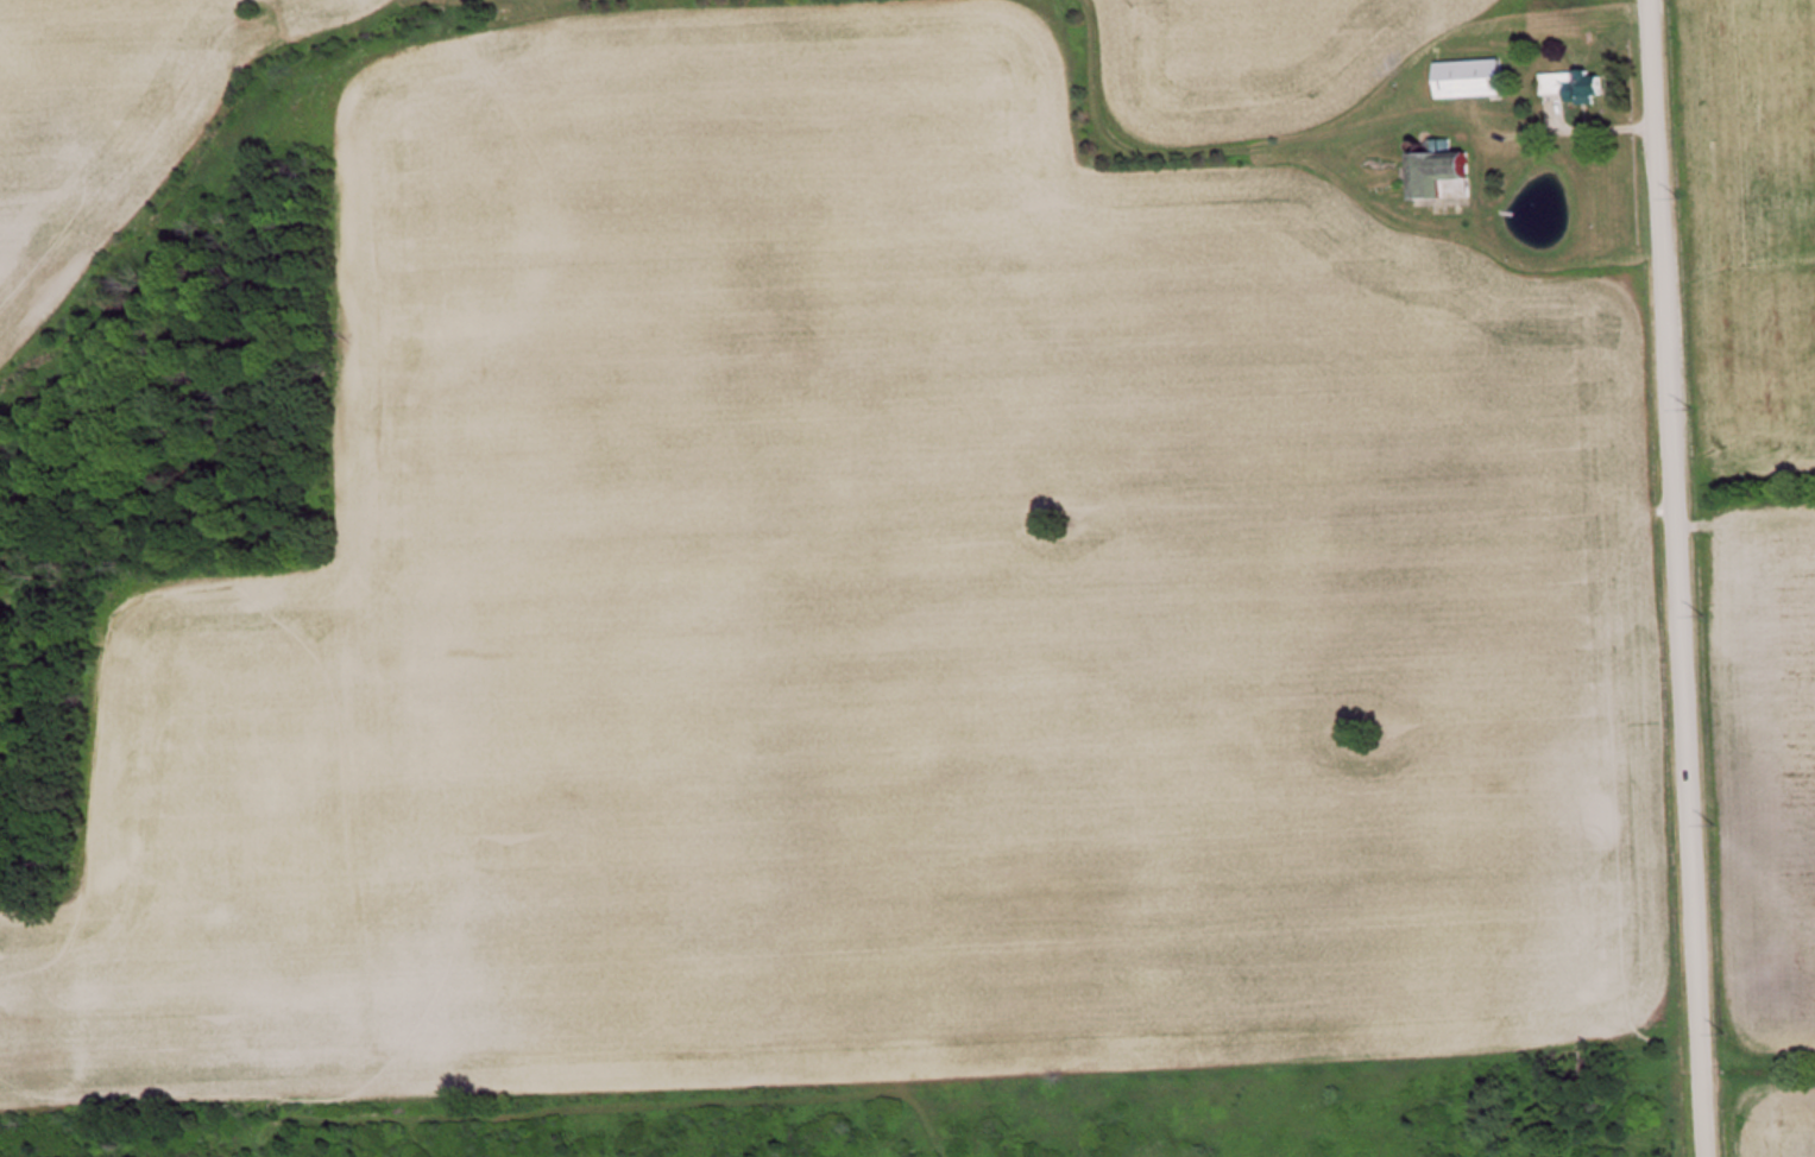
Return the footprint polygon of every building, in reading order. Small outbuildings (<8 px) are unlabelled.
[(1511,95),(1510,58),(1439,61),(1441,97),(1511,95)] [(1615,100),(1615,72),(1547,71),(1547,100),(1615,100)] [(1421,152),(1421,197),(1475,197),(1475,176),(1486,176),(1486,152),(1421,152)]
